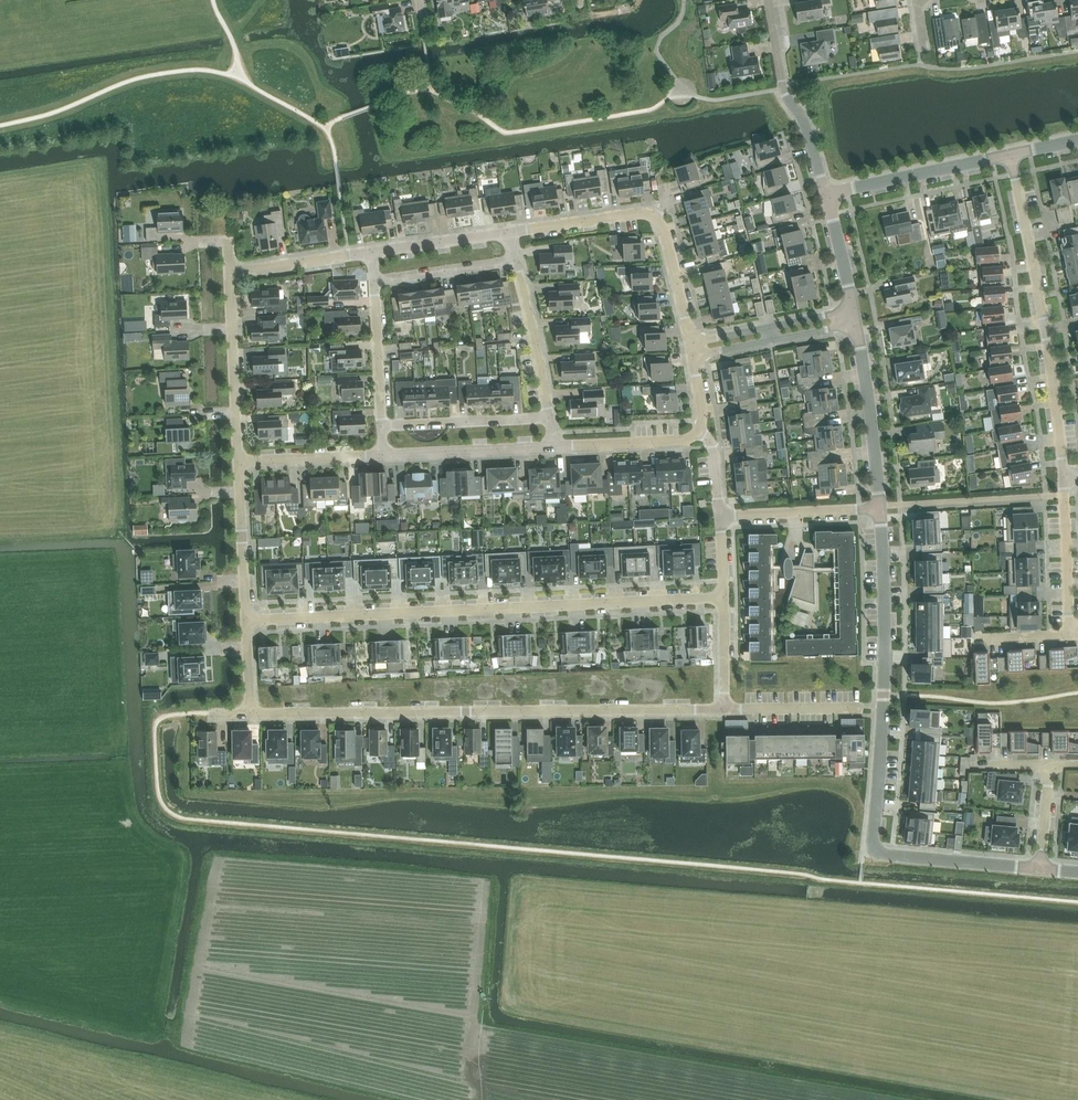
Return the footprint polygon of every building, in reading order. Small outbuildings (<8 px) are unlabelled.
[(450,9),(456,8),(457,12),(469,10),(467,0),(437,0),(439,18),(451,16),(450,9)] [(560,0),(522,0),(523,9),(524,9),(525,17),(548,14),(546,2),(560,0)] [(830,4),(830,0),(813,0),(813,1),(795,4),(798,21),(822,17),(820,5),(830,4)] [(876,8),(896,5),(895,0),(875,0),(876,8)] [(1077,20),(1077,0),(1071,0),(1068,0),(1071,16),(1064,17),(1066,32),(1076,30),(1077,20)] [(1066,32),(1064,17),(1058,18),(1055,2),(1043,4),(1046,25),(1053,24),(1059,38),(1067,36),(1066,32)] [(387,4),(371,6),(372,14),(382,13),(385,33),(403,30),(400,9),(388,11),(387,4)] [(733,4),(718,7),(720,21),(728,20),(730,29),(737,28),(737,30),(738,32),(740,34),(744,33),(745,31),(746,29),(746,26),(752,25),(749,10),(734,12),(733,4)] [(1039,26),(1046,25),(1043,4),(1031,6),(1033,22),(1027,23),(1029,37),(1030,42),(1038,40),(1039,26)] [(896,16),(898,16),(897,8),(868,12),(869,23),(876,22),(878,35),(898,32),(896,16)] [(1029,37),(1027,23),(1020,24),(1018,8),(1006,10),(1009,30),(1016,29),(1020,39),(1029,37)] [(998,38),(1009,36),(1006,10),(994,12),(996,28),(990,29),(993,48),(1000,47),(998,38)] [(978,45),(990,43),(985,13),(977,15),(978,17),(962,20),(965,40),(977,38),(978,45)] [(937,49),(948,47),(961,45),(956,18),(941,21),(940,18),(932,19),(937,49)] [(824,42),(834,41),(833,31),(817,34),(819,42),(802,45),(805,65),(827,61),(824,42)] [(898,42),(900,42),(899,34),(869,39),(871,50),(878,49),(880,61),(900,58),(898,42)] [(338,51),(352,49),(351,41),(337,43),(338,51)] [(759,73),(757,57),(748,58),(747,54),(748,53),(746,45),(732,47),(734,60),(730,61),(733,78),(742,76),(742,79),(751,77),(750,75),(759,73)] [(756,146),(755,146),(756,161),(758,169),(776,163),(774,157),(780,155),(775,139),(755,144),(756,146)] [(726,174),(710,178),(712,187),(725,184),(723,177),(743,172),(741,163),(748,161),(746,152),(752,151),(750,143),(728,148),(730,158),(723,159),(726,174)] [(694,162),(675,168),(680,185),(685,183),(687,190),(701,185),(699,179),(703,178),(695,163),(694,164),(694,162)] [(646,166),(628,168),(632,196),(644,194),(643,190),(650,189),(646,166)] [(764,173),(763,173),(764,189),(766,196),(784,191),(782,184),(788,183),(783,166),(764,172),(764,173)] [(632,196),(628,168),(609,171),(612,194),(619,193),(619,198),(632,196)] [(585,177),(588,198),(601,196),(601,192),(607,191),(604,170),(597,171),(597,176),(590,177),(589,172),(585,172),(585,177)] [(588,198),(585,177),(574,179),(572,174),(565,175),(568,197),(574,196),(575,200),(588,198)] [(732,178),(736,187),(742,184),(738,175),(732,178)] [(1063,179),(1050,181),(1055,204),(1053,204),(1054,210),(1056,209),(1059,224),(1072,221),(1069,206),(1072,206),(1072,205),(1077,203),(1077,176),(1063,179)] [(546,208),(543,188),(542,182),(523,185),(526,207),(533,206),(534,210),(546,208)] [(543,188),(546,208),(558,207),(557,202),(564,201),(562,189),(556,190),(555,186),(543,188)] [(458,196),(461,216),(474,214),(473,211),(480,210),(477,188),(469,189),(469,194),(463,195),(461,190),(457,191),(458,196)] [(688,214),(707,209),(714,207),(709,188),(689,194),(691,200),(685,202),(688,214)] [(504,214),(516,213),(516,208),(522,207),(520,195),(514,196),(513,192),(501,194),(504,214)] [(492,216),(504,214),(501,194),(489,196),(489,197),(482,198),(485,213),(491,212),(492,216)] [(772,200),(771,200),(772,216),(773,223),(791,219),(790,212),(795,211),(791,194),(772,199),(772,200)] [(990,217),(990,215),(996,214),(992,197),(986,198),(986,195),(973,198),(973,200),(966,202),(972,228),(980,226),(978,220),(990,217)] [(447,218),(461,216),(458,196),(444,198),(445,202),(439,203),(440,215),(447,214),(447,218)] [(417,223),(414,202),(402,204),(401,199),(394,200),(397,222),(403,221),(404,225),(417,223)] [(414,202),(417,223),(430,221),(429,217),(436,216),(434,204),(428,204),(427,200),(414,202)] [(320,219),(311,220),(311,218),(310,217),(309,216),(307,215),(305,214),(304,214),(302,215),(301,216),(299,217),(299,218),(298,220),(298,222),(297,222),(300,244),(327,240),(325,227),(324,227),(323,219),(332,218),(330,201),(317,203),(320,219)] [(949,226),(950,233),(969,229),(964,203),(957,204),(956,201),(944,204),(949,226)] [(950,233),(949,226),(944,204),(932,207),(932,209),(925,211),(931,237),(950,233)] [(375,233),(372,213),(365,214),(364,209),(352,211),(355,231),(362,230),(363,235),(375,233)] [(691,225),(710,219),(707,209),(688,214),(691,225)] [(372,213),(375,233),(387,231),(386,227),(393,226),(391,213),(390,210),(372,213)] [(146,241),(160,240),(160,233),(183,232),(182,211),(157,212),(158,227),(146,228),(146,241)] [(281,211),(271,212),(271,215),(264,216),(265,225),(256,227),(257,238),(259,237),(261,250),(279,247),(276,231),(284,230),(281,211)] [(910,225),(907,212),(882,217),(886,237),(909,232),(911,243),(922,240),(919,223),(910,225)] [(754,230),(751,216),(744,218),(747,231),(754,230)] [(138,219),(124,219),(124,235),(138,235),(138,219)] [(694,236),(713,230),(710,219),(691,225),(694,236)] [(784,247),(803,243),(800,230),(794,232),(792,225),(773,230),(778,249),(784,247)] [(1077,246),(1077,227),(1064,230),(1065,236),(1059,238),(1062,249),(1077,246)] [(697,246),(716,241),(713,230),(694,236),(697,246)] [(637,237),(618,237),(619,245),(623,260),(624,260),(624,261),(644,260),(643,248),(637,248),(637,237)] [(716,241),(697,246),(700,258),(706,257),(708,263),(721,260),(716,241)] [(800,257),(806,255),(803,243),(784,248),(789,267),(801,263),(800,257)] [(1077,259),(1077,246),(1062,249),(1064,261),(1077,259)] [(141,248),(142,260),(153,259),(153,268),(158,268),(158,274),(185,273),(184,254),(170,255),(170,254),(158,255),(158,247),(141,248)] [(554,254),(540,255),(541,273),(565,272),(564,259),(572,258),(571,247),(554,247),(554,254)] [(979,262),(979,269),(999,268),(998,255),(997,255),(997,248),(975,249),(976,263),(979,262)] [(586,261),(587,273),(601,271),(601,266),(600,259),(586,261)] [(1077,271),(1077,259),(1064,261),(1067,273),(1077,271)] [(706,285),(726,281),(721,263),(709,265),(710,272),(703,273),(706,285)] [(645,266),(631,267),(618,268),(619,274),(627,274),(631,290),(632,290),(632,291),(652,290),(651,277),(645,278),(645,266)] [(794,290),(813,286),(810,273),(804,274),(802,268),(790,271),(794,290)] [(1001,287),(999,268),(979,269),(981,289),(1001,287)] [(1067,273),(1069,285),(1077,283),(1077,271),(1067,273)] [(908,291),(915,290),(913,278),(894,281),(895,288),(884,291),(887,306),(891,305),(891,307),(893,308),(898,307),(900,306),(899,303),(910,301),(908,291)] [(490,281),(493,301),(493,307),(512,304),(509,283),(502,284),(501,280),(490,281)] [(324,297),(308,297),(308,308),(328,307),(328,300),(334,299),(334,300),(348,299),(348,298),(358,298),(359,298),(358,282),(347,282),(347,281),(333,281),(334,291),(330,291),(324,297)] [(493,307),(493,301),(490,281),(479,283),(482,308),(493,307)] [(709,296),(728,292),(726,281),(706,285),(709,296)] [(482,309),(482,308),(479,283),(468,285),(470,304),(471,311),(482,309)] [(548,300),(549,302),(550,310),(572,309),(572,296),(579,296),(579,284),(559,285),(559,292),(549,292),(549,294),(547,296),(548,300)] [(470,304),(468,285),(456,286),(457,291),(450,292),(451,298),(452,304),(458,303),(459,306),(470,304)] [(794,290),(798,309),(808,307),(806,300),(816,298),(813,286),(794,290)] [(1002,307),(1001,287),(981,289),(982,309),(983,309),(983,310),(1002,307)] [(443,288),(432,290),(435,316),(454,314),(452,304),(451,298),(450,292),(444,293),(443,288)] [(252,291),(253,306),(270,305),(271,312),(287,312),(287,299),(279,299),(279,289),(262,290),(262,291),(252,291)] [(435,316),(432,290),(420,291),(424,318),(435,316)] [(424,318),(420,291),(409,293),(413,319),(424,318)] [(711,307),(731,303),(728,292),(709,296),(711,307)] [(413,319),(409,293),(398,295),(398,299),(392,300),(395,322),(413,319)] [(1077,305),(1077,294),(1068,295),(1071,307),(1077,305)] [(652,296),(638,297),(638,304),(634,304),(634,305),(638,320),(639,320),(639,321),(659,320),(658,307),(652,308),(652,296)] [(765,301),(768,315),(775,314),(772,300),(765,301)] [(155,315),(155,328),(171,327),(170,320),(187,319),(186,301),(162,302),(162,314),(155,315)] [(762,302),(754,303),(757,317),(764,316),(762,302)] [(731,303),(711,307),(714,319),(723,317),(725,324),(735,322),(731,303)] [(1003,314),(1002,307),(983,310),(983,309),(982,309),(980,309),(982,323),(985,322),(985,329),(1005,327),(1004,314),(1003,314)] [(345,311),(331,311),(325,312),(326,323),(338,322),(339,333),(360,332),(359,317),(345,318),(345,311)] [(250,332),(250,339),(252,338),(252,341),(270,340),(270,342),(277,342),(277,339),(279,339),(278,326),(286,325),(286,317),(277,317),(277,316),(259,317),(259,325),(252,325),(252,332),(250,332)] [(914,343),(911,326),(922,324),(920,316),(900,319),(901,327),(889,329),(892,347),(914,343)] [(579,342),(586,341),(585,331),(590,331),(589,319),(572,320),(572,327),(556,327),(556,329),(555,329),(554,331),(554,337),(555,339),(557,339),(557,343),(579,342)] [(640,327),(640,335),(645,350),(645,349),(646,351),(665,350),(665,337),(659,338),(659,326),(640,327)] [(1007,347),(1005,327),(985,329),(988,349),(1007,347)] [(153,336),(154,349),(165,348),(165,360),(189,359),(188,342),(171,343),(171,335),(153,336)] [(345,344),(329,345),(330,358),(332,358),(333,372),(346,371),(345,367),(362,366),(362,362),(364,362),(363,354),(361,354),(361,350),(345,351),(345,344)] [(805,365),(830,361),(828,350),(820,352),(820,350),(811,352),(810,345),(796,347),(798,360),(804,360),(805,365)] [(1010,367),(1007,347),(988,349),(990,369),(1010,367)] [(253,357),(254,374),(278,373),(278,361),(285,360),(284,349),(269,350),(269,356),(253,357)] [(924,371),(922,371),(921,364),(928,363),(926,353),(910,356),(911,363),(896,365),(896,370),(894,370),(896,381),(898,381),(898,382),(916,379),(916,381),(925,380),(924,371)] [(578,362),(562,363),(562,380),(586,378),(596,378),(594,367),(594,354),(578,355),(578,362)] [(665,356),(644,357),(651,380),(651,379),(652,381),(671,380),(671,367),(665,368),(665,356)] [(752,376),(750,365),(749,357),(735,359),(737,366),(728,368),(728,369),(721,370),(723,380),(745,377),(752,376)] [(802,385),(816,382),(815,376),(824,375),(829,372),(830,374),(834,368),(830,365),(830,361),(805,365),(806,370),(796,375),(798,385),(799,385),(802,385)] [(1011,373),(1010,367),(990,369),(988,370),(990,383),(992,382),(993,389),(1013,386),(1011,373)] [(166,395),(167,405),(189,404),(188,394),(185,394),(185,391),(186,390),(185,380),(180,381),(180,373),(159,374),(160,382),(168,381),(168,391),(169,391),(169,395),(166,395)] [(357,376),(338,378),(339,396),(343,396),(343,400),(363,399),(362,381),(357,382),(357,376)] [(500,377),(501,384),(502,404),(513,403),(513,398),(519,398),(518,376),(500,377)] [(725,391),(747,388),(745,377),(723,380),(725,391)] [(457,401),(456,381),(456,379),(436,380),(438,407),(450,406),(449,402),(457,401)] [(438,407),(436,380),(425,381),(425,382),(427,407),(438,407)] [(479,405),(478,385),(472,385),(471,380),(458,381),(459,401),(467,401),(467,405),(479,405)] [(414,388),(414,383),(414,381),(396,382),(397,404),(403,404),(404,408),(415,408),(414,388)] [(257,404),(258,405),(258,407),(281,406),(281,395),(294,394),(293,382),(273,383),(274,390),(257,391),(257,397),(256,398),(256,400),(256,401),(256,403),(257,404)] [(427,407),(425,382),(414,383),(414,388),(415,408),(427,407)] [(836,399),(834,388),(826,389),(826,388),(817,389),(816,382),(802,385),(798,385),(799,392),(802,394),(804,394),(805,403),(807,403),(811,402),(836,399)] [(491,404),(489,384),(478,385),(479,405),(491,404)] [(502,404),(501,384),(489,384),(491,404),(502,404)] [(657,410),(657,411),(677,410),(676,397),(670,398),(670,386),(651,387),(643,387),(643,395),(652,395),(656,410),(657,410)] [(1016,406),(1013,386),(993,389),(996,409),(1016,406)] [(754,387),(747,388),(725,391),(726,402),(733,400),(733,402),(742,400),(743,407),(757,405),(754,387)] [(929,407),(937,406),(935,387),(920,389),(921,396),(902,399),(902,404),(901,404),(900,406),(901,412),(902,413),(903,413),(904,416),(910,415),(911,417),(928,415),(928,413),(930,412),(929,407)] [(597,416),(596,404),(604,403),(603,391),(583,392),(584,400),(570,400),(571,408),(569,409),(569,414),(571,415),(571,417),(597,416)] [(829,411),(837,410),(836,399),(811,402),(807,403),(808,411),(806,412),(805,413),(803,416),(803,418),(804,421),(804,422),(807,421),(821,420),(821,413),(829,412),(829,411)] [(302,405),(303,421),(311,421),(310,405),(302,405)] [(730,427),(753,424),(759,423),(758,412),(757,405),(743,407),(744,413),(735,414),(735,416),(729,416),(730,427)] [(1019,425),(1016,406),(996,409),(990,410),(993,430),(1019,425)] [(362,434),(363,433),(365,433),(364,416),(351,417),(351,410),(333,411),(334,425),(340,424),(341,434),(353,433),(354,435),(355,435),(356,436),(358,436),(359,436),(361,435),(362,434)] [(274,416),(274,421),(258,422),(259,439),(281,438),(281,428),(288,427),(287,415),(274,416)] [(186,447),(189,446),(189,442),(191,442),(190,428),(181,428),(181,426),(183,426),(183,418),(167,419),(167,427),(168,427),(168,429),(166,429),(166,441),(157,442),(157,453),(177,452),(177,449),(179,449),(181,449),(184,448),(186,447)] [(815,435),(816,439),(841,436),(840,432),(843,428),(837,424),(836,426),(831,426),(831,425),(822,426),(821,420),(807,421),(804,422),(803,422),(805,433),(815,435)] [(933,439),(944,438),(942,423),(916,426),(917,434),(907,435),(909,451),(922,450),(922,451),(934,450),(933,439)] [(731,438),(754,435),(753,424),(730,427),(731,438)] [(993,430),(991,431),(993,441),(995,443),(996,443),(997,450),(1023,445),(1021,432),(1020,432),(1019,425),(993,430)] [(749,454),(769,452),(767,444),(762,445),(761,434),(754,435),(731,438),(733,448),(739,447),(740,449),(749,447),(749,454)] [(842,447),(841,436),(816,439),(817,451),(807,452),(808,459),(826,457),(825,451),(834,449),(834,448),(842,447)] [(1027,464),(1023,445),(997,450),(1001,469),(1007,468),(1027,464)] [(769,454),(769,452),(749,454),(750,460),(741,461),(741,462),(735,463),(736,473),(767,470),(767,469),(767,467),(768,465),(767,462),(765,459),(767,457),(769,455),(769,454)] [(820,476),(845,474),(844,463),(836,464),(836,463),(827,464),(826,457),(808,459),(809,469),(819,472),(820,476)] [(669,459),(671,482),(678,482),(678,492),(692,491),(691,476),(684,476),(683,458),(669,459)] [(172,473),(166,473),(167,489),(187,488),(187,481),(195,481),(194,476),(195,475),(196,474),(197,472),(196,471),(196,469),(195,468),(194,467),(194,464),(185,464),(185,459),(171,460),(172,473)] [(664,482),(671,482),(669,459),(656,459),(656,477),(649,478),(650,494),(664,493),(664,482)] [(650,494),(649,478),(642,478),(641,460),(627,461),(628,484),(636,484),(636,494),(650,494)] [(932,468),(935,468),(934,460),(919,461),(919,469),(909,470),(910,487),(934,484),(932,468)] [(622,484),(628,484),(627,461),(614,462),(614,479),(607,479),(608,493),(608,495),(622,495),(622,484)] [(587,486),(586,464),(583,465),(582,463),(581,463),(579,462),(578,462),(576,463),(575,464),(574,465),(571,465),(572,481),(566,481),(566,484),(566,495),(577,494),(577,487),(587,486)] [(608,493),(607,479),(601,479),(600,464),(597,464),(596,463),(595,462),(593,462),(592,462),(590,462),(589,463),(588,464),(586,464),(587,486),(587,494),(608,493)] [(1027,464),(1007,468),(1011,487),(1022,486),(1031,485),(1027,464)] [(544,469),(545,496),(545,499),(566,498),(566,495),(566,484),(559,485),(558,469),(555,469),(554,468),(553,467),(551,466),(550,467),(549,467),(547,468),(546,469),(544,469)] [(524,500),(531,500),(537,499),(537,496),(545,496),(544,469),(541,469),(540,468),(539,467),(538,467),(536,467),(535,468),(533,469),(533,470),(530,470),(530,486),(524,486),(524,499),(524,500)] [(524,499),(524,486),(523,481),(517,482),(516,468),(502,469),(503,491),(512,491),(512,500),(524,499)] [(493,492),(503,491),(502,469),(487,470),(488,477),(481,477),(482,497),(493,497),(493,492)] [(768,482),(767,470),(736,473),(737,485),(768,482)] [(441,496),(461,495),(460,471),(447,472),(447,481),(440,481),(441,496)] [(460,471),(461,495),(481,494),(480,479),(474,480),(473,471),(460,471)] [(366,496),(374,495),(373,473),(359,474),(360,486),(352,486),(353,502),(366,501),(366,496)] [(373,473),(374,495),(374,501),(395,500),(394,484),(386,484),(386,473),(373,473)] [(416,504),(419,504),(418,473),(412,474),(412,475),(406,475),(406,482),(399,482),(400,503),(407,500),(409,501),(411,502),(414,503),(416,504)] [(418,473),(419,504),(420,504),(422,503),(424,503),(426,502),(427,502),(429,501),(430,500),(431,499),(438,501),(437,480),(430,480),(430,474),(424,474),(424,473),(418,473)] [(845,474),(820,476),(821,488),(815,489),(816,496),(830,495),(829,488),(838,487),(838,486),(846,485),(845,474)] [(299,511),(298,491),(290,491),(290,477),(281,478),(280,479),(276,479),(277,503),(285,503),(288,511),(299,511)] [(324,478),(325,500),(334,499),(334,506),(348,505),(347,483),(339,484),(339,477),(324,478)] [(277,503),(276,479),(271,480),(270,478),(261,479),(262,492),(254,493),(255,515),(266,515),(268,504),(277,503)] [(310,478),(310,485),(302,485),(303,508),(317,507),(316,500),(325,500),(324,478),(310,478)] [(769,492),(768,482),(737,485),(738,495),(744,494),(745,496),(754,495),(754,501),(768,500),(767,492),(769,492)] [(164,485),(154,486),(154,496),(164,495),(164,485)] [(170,521),(196,520),(196,504),(187,505),(187,497),(162,498),(163,511),(170,510),(170,521)] [(1013,515),(1006,516),(1007,528),(1006,528),(1006,529),(1007,529),(1008,542),(1015,542),(1015,549),(1029,548),(1029,541),(1036,540),(1036,537),(1038,537),(1038,528),(1039,528),(1039,526),(1038,527),(1037,517),(1035,517),(1035,514),(1028,514),(1027,507),(1013,508),(1013,515)] [(914,532),(940,531),(939,511),(920,512),(920,521),(913,522),(914,532)] [(400,514),(379,514),(380,525),(400,525),(400,514)] [(371,517),(358,517),(358,526),(371,526),(371,517)] [(579,525),(578,517),(571,518),(572,526),(579,525)] [(136,519),(136,530),(151,529),(151,519),(136,519)] [(785,639),(786,656),(802,656),(802,657),(819,656),(819,655),(833,655),(833,656),(855,656),(855,655),(857,655),(857,640),(856,640),(856,625),(857,625),(856,608),(855,608),(855,593),(856,593),(855,576),(854,576),(854,561),(855,561),(855,544),(854,544),(853,531),(851,531),(851,530),(844,531),(831,532),(831,531),(814,531),(814,533),(813,533),(813,540),(814,540),(815,549),(837,548),(839,638),(785,639)] [(914,532),(915,545),(921,544),(922,552),(941,550),(940,531),(914,532)] [(758,534),(748,534),(748,544),(749,544),(749,552),(748,552),(748,562),(749,562),(749,570),(748,570),(748,598),(749,598),(749,606),(748,606),(748,615),(749,615),(749,623),(748,623),(748,633),(750,633),(750,641),(748,641),(749,651),(750,661),(771,661),(770,589),(774,589),(774,570),(770,570),(770,545),(776,545),(776,534),(758,534)] [(590,578),(593,578),(592,549),(578,549),(578,544),(571,544),(572,566),(572,567),(572,566),(579,566),(579,578),(590,578)] [(699,544),(678,545),(679,576),(685,576),(685,573),(692,573),(692,566),(700,566),(699,544)] [(673,576),(679,576),(678,545),(657,546),(658,568),(665,567),(665,574),(673,574),(673,576)] [(634,547),(636,576),(640,576),(639,575),(650,575),(649,568),(656,568),(655,546),(634,547)] [(632,576),(636,576),(634,547),(614,548),(615,570),(622,570),(622,576),(632,576)] [(612,548),(592,549),(593,578),(596,578),(596,577),(606,577),(607,577),(607,576),(606,576),(606,566),(613,566),(612,548)] [(788,558),(787,557),(787,558),(786,558),(785,558),(785,559),(784,560),(784,562),(783,563),(783,564),(783,565),(783,571),(783,573),(783,574),(784,577),(785,578),(786,579),(787,579),(789,579),(790,578),(791,577),(794,579),(786,605),(787,605),(790,597),(815,605),(814,553),(804,553),(805,549),(804,548),(799,565),(792,565),(792,564),(792,563),(791,561),(791,560),(790,559),(789,558),(788,558)] [(569,550),(548,551),(549,582),(556,582),(556,579),(565,579),(564,572),(570,572),(569,550)] [(179,554),(173,555),(174,569),(179,569),(179,577),(195,576),(197,576),(197,568),(199,568),(199,559),(194,559),(194,551),(178,552),(179,554)] [(544,582),(549,582),(548,551),(528,552),(529,574),(535,574),(535,580),(544,580),(544,582)] [(1016,559),(1008,559),(1009,572),(1008,572),(1008,573),(1009,573),(1009,586),(1017,585),(1017,593),(1031,592),(1031,585),(1038,585),(1038,581),(1040,581),(1040,572),(1041,572),(1041,571),(1040,571),(1039,561),(1037,561),(1037,558),(1030,558),(1030,551),(1015,552),(1016,559)] [(526,552),(505,553),(506,583),(513,583),(513,581),(520,581),(520,573),(527,573),(526,552)] [(501,583),(506,583),(505,553),(485,554),(486,573),(495,572),(495,582),(501,582),(501,583)] [(922,554),(922,561),(916,561),(916,573),(942,572),(941,553),(926,554),(922,554)] [(462,555),(464,585),(468,584),(478,583),(477,577),(484,576),(483,554),(462,555)] [(464,585),(462,555),(453,556),(453,555),(442,556),(443,578),(450,578),(450,585),(460,584),(460,585),(464,585)] [(419,557),(421,588),(427,588),(427,586),(435,585),(434,579),(441,578),(440,556),(419,557)] [(415,588),(421,588),(419,557),(399,558),(400,580),(407,580),(407,587),(415,586),(415,588)] [(375,559),(377,588),(391,587),(391,579),(398,579),(397,558),(375,559)] [(362,589),(377,588),(375,559),(354,560),(355,581),(362,580),(362,589)] [(328,562),(330,590),(345,590),(345,578),(352,577),(351,560),(328,562)] [(314,591),(330,590),(328,562),(305,563),(306,579),(314,579),(314,591)] [(303,563),(282,564),(283,592),(298,592),(298,585),(304,585),(303,563)] [(268,593),(283,592),(282,564),(260,565),(261,587),(268,587),(268,593)] [(942,572),(916,573),(916,586),(923,586),(923,593),(943,592),(942,572)] [(156,587),(141,587),(142,595),(156,595),(156,587)] [(176,613),(169,614),(169,615),(194,614),(194,608),(202,608),(201,590),(168,592),(169,604),(175,604),(176,613)] [(917,614),(943,614),(943,595),(923,595),(923,602),(917,602),(917,614)] [(1041,615),(1041,605),(1039,605),(1039,602),(1031,602),(1031,595),(1017,595),(1017,603),(1010,603),(1010,615),(1009,615),(1009,617),(1010,617),(1010,629),(1039,629),(1039,625),(1041,625),(1041,616),(1042,616),(1042,615),(1041,615)] [(806,622),(811,608),(796,603),(791,616),(806,622)] [(917,627),(943,626),(943,614),(917,614),(917,627)] [(177,630),(178,641),(182,641),(182,642),(204,641),(204,640),(206,640),(205,625),(203,625),(203,623),(192,624),(192,621),(180,621),(181,630),(177,630)] [(685,627),(689,627),(690,648),(687,648),(689,658),(686,658),(686,659),(707,658),(705,625),(685,626),(685,627)] [(917,639),(943,639),(943,626),(917,627),(917,639)] [(641,628),(643,661),(662,660),(659,660),(661,649),(658,649),(657,628),(661,628),(661,627),(641,628)] [(623,662),(643,661),(641,628),(621,629),(621,630),(625,630),(626,651),(624,651),(626,661),(623,662)] [(578,631),(579,664),(599,664),(599,663),(596,663),(597,652),(595,652),(593,631),(597,631),(597,630),(578,631)] [(559,665),(579,664),(578,631),(558,632),(558,633),(562,633),(563,654),(560,654),(562,665),(559,665)] [(534,634),(514,635),(516,668),(535,667),(535,666),(532,666),(533,655),(531,656),(530,635),(534,634)] [(496,669),(516,668),(514,635),(494,636),(498,636),(499,657),(497,657),(499,668),(496,668),(496,669)] [(450,638),(452,671),(472,670),(472,669),(469,669),(470,658),(467,659),(466,638),(470,637),(450,638)] [(432,672),(452,671),(450,638),(431,639),(431,640),(435,639),(436,660),(433,660),(435,671),(432,671),(432,672)] [(928,658),(943,658),(943,639),(917,639),(917,651),(928,651),(928,658)] [(387,641),(389,674),(408,673),(408,672),(405,672),(406,662),(404,662),(403,641),(407,641),(407,640),(387,641)] [(966,640),(966,650),(974,650),(973,640),(966,640)] [(369,675),(389,674),(387,641),(367,642),(371,642),(372,663),(370,663),(372,674),(369,674),(369,675)] [(323,644),(325,677),(345,676),(345,675),(342,675),(343,665),(340,665),(339,644),(343,644),(343,643),(323,644)] [(305,678),(325,677),(323,644),(304,645),(308,645),(309,666),(306,666),(308,677),(305,677),(305,678)] [(259,647),(261,680),(281,679),(281,678),(278,678),(279,668),(277,668),(276,647),(280,647),(280,646),(259,647)] [(1064,666),(1064,660),(1077,656),(1077,646),(1056,647),(1056,649),(1048,650),(1048,655),(1038,655),(1039,670),(1068,668),(1068,666),(1064,666)] [(1022,662),(1035,658),(1036,658),(1035,648),(1014,649),(1014,651),(1006,652),(1007,657),(999,657),(998,657),(998,672),(1026,670),(1026,668),(1023,668),(1022,662)] [(998,672),(998,657),(997,657),(988,658),(988,653),(982,653),(982,651),(974,651),(976,684),(989,683),(989,672),(998,672)] [(158,653),(145,654),(146,665),(159,665),(158,653)] [(178,657),(171,658),(171,666),(178,665),(179,682),(206,681),(204,657),(178,658),(178,657)] [(943,658),(928,658),(922,658),(922,665),(911,665),(911,681),(934,681),(935,665),(943,665),(943,658)] [(921,734),(941,735),(941,728),(932,727),(933,711),(910,710),(909,726),(920,727),(920,734),(921,734)] [(1001,747),(1001,733),(991,733),(991,724),(988,724),(987,713),(978,713),(978,754),(985,754),(985,752),(991,752),(991,747),(1000,747),(1001,747)] [(864,719),(841,720),(841,728),(864,727),(864,719)] [(748,720),(725,720),(725,728),(748,728),(748,720)] [(574,736),(574,728),(568,728),(568,726),(560,726),(560,728),(558,728),(558,755),(574,755),(574,756),(582,756),(582,736),(574,736)] [(434,745),(432,745),(432,752),(435,752),(435,755),(435,760),(449,760),(457,760),(457,756),(457,748),(457,746),(450,746),(450,729),(447,729),(447,727),(437,727),(437,729),(434,729),(434,745)] [(589,728),(589,752),(605,752),(605,755),(613,755),(613,736),(606,736),(606,728),(604,728),(604,727),(598,727),(598,728),(589,728)] [(644,752),(644,734),(637,734),(637,728),(632,728),(632,727),(625,727),(625,728),(620,728),(620,734),(618,734),(618,743),(620,743),(620,751),(637,751),(637,752),(644,752)] [(336,731),(336,761),(354,761),(354,765),(361,765),(361,746),(355,746),(355,730),(347,731),(346,728),(338,728),(338,731),(336,731)] [(370,730),(371,755),(381,755),(381,762),(394,761),(394,746),(386,746),(386,730),(385,730),(385,728),(377,728),(377,730),(370,730)] [(544,728),(526,729),(527,745),(527,752),(527,755),(542,755),(542,762),(542,774),(541,774),(541,777),(542,777),(542,782),(551,782),(551,761),(551,735),(544,735),(544,728)] [(684,730),(682,730),(682,756),(691,756),(691,762),(707,762),(706,749),(700,749),(699,730),(691,730),(691,728),(684,728),(684,730)] [(233,732),(234,758),(250,758),(250,763),(259,763),(258,744),(251,744),(251,731),(249,731),(249,729),(242,729),(242,732),(233,732)] [(268,743),(266,743),(266,754),(268,754),(277,754),(277,763),(293,763),(293,748),(286,748),(286,731),(283,731),(283,729),(272,729),(272,731),(270,731),(270,741),(268,741),(268,743)] [(481,741),(480,729),(465,729),(465,754),(480,753),(480,756),(488,756),(488,741),(481,741)] [(496,765),(496,760),(511,760),(511,768),(512,768),(512,766),(520,766),(520,741),(512,741),(512,729),(495,729),(495,765),(496,765)] [(667,729),(651,730),(651,756),(665,756),(666,762),(675,762),(675,745),(667,745),(667,729)] [(401,730),(402,756),(417,756),(417,762),(426,762),(426,747),(418,748),(418,730),(401,730)] [(302,731),(302,757),(320,757),(320,763),(327,763),(327,744),(320,744),(319,731),(302,731)] [(198,732),(198,756),(211,756),(211,765),(227,765),(227,751),(217,751),(217,732),(198,732)] [(1025,741),(1025,735),(1028,735),(1028,732),(1001,733),(1001,747),(1002,747),(1010,747),(1010,752),(1018,752),(1018,754),(1039,754),(1039,744),(1038,744),(1025,741)] [(1067,734),(1070,734),(1070,732),(1041,732),(1042,747),(1051,747),(1051,752),(1060,752),(1060,754),(1077,754),(1077,743),(1067,741),(1067,734)] [(748,735),(725,735),(725,763),(748,763),(748,759),(754,759),(808,759),(810,759),(820,759),(821,759),(835,759),(835,758),(841,758),(841,762),(849,762),(850,768),(864,768),(864,762),(864,734),(841,734),(841,738),(835,738),(835,734),(754,735),(754,739),(748,739),(748,735)] [(939,754),(941,735),(921,734),(921,741),(914,740),(913,752),(939,754)] [(938,767),(939,754),(913,752),(912,765),(938,767)] [(970,768),(970,757),(960,757),(959,775),(965,775),(965,768),(970,768)] [(937,779),(938,767),(912,765),(911,777),(937,779)] [(343,782),(343,770),(333,770),(333,782),(343,782)] [(668,771),(668,779),(677,780),(677,771),(668,771)] [(1015,783),(1016,774),(995,774),(995,772),(988,772),(987,789),(988,789),(988,788),(987,788),(988,781),(999,782),(998,799),(1010,800),(1009,802),(1022,804),(1023,795),(1020,795),(1021,791),(1022,791),(1023,785),(1021,785),(1021,783),(1015,783)] [(936,791),(937,779),(911,777),(910,789),(936,791)] [(935,810),(936,791),(910,789),(909,801),(920,802),(919,809),(935,810)] [(906,829),(932,832),(935,813),(919,811),(918,818),(908,817),(904,817),(904,824),(907,824),(906,829)] [(957,828),(966,828),(967,816),(958,816),(957,828)] [(1013,818),(998,817),(997,827),(993,826),(991,845),(1004,847),(1004,844),(1017,846),(1018,835),(1015,834),(1016,829),(1012,828),(1013,818)] [(1069,823),(1068,832),(1067,832),(1067,833),(1066,833),(1065,840),(1067,841),(1068,841),(1067,850),(1072,851),(1072,853),(1077,854),(1077,824),(1069,823)] [(931,845),(932,832),(906,829),(905,842),(931,845)] [(954,850),(961,851),(962,836),(955,835),(954,850)]
